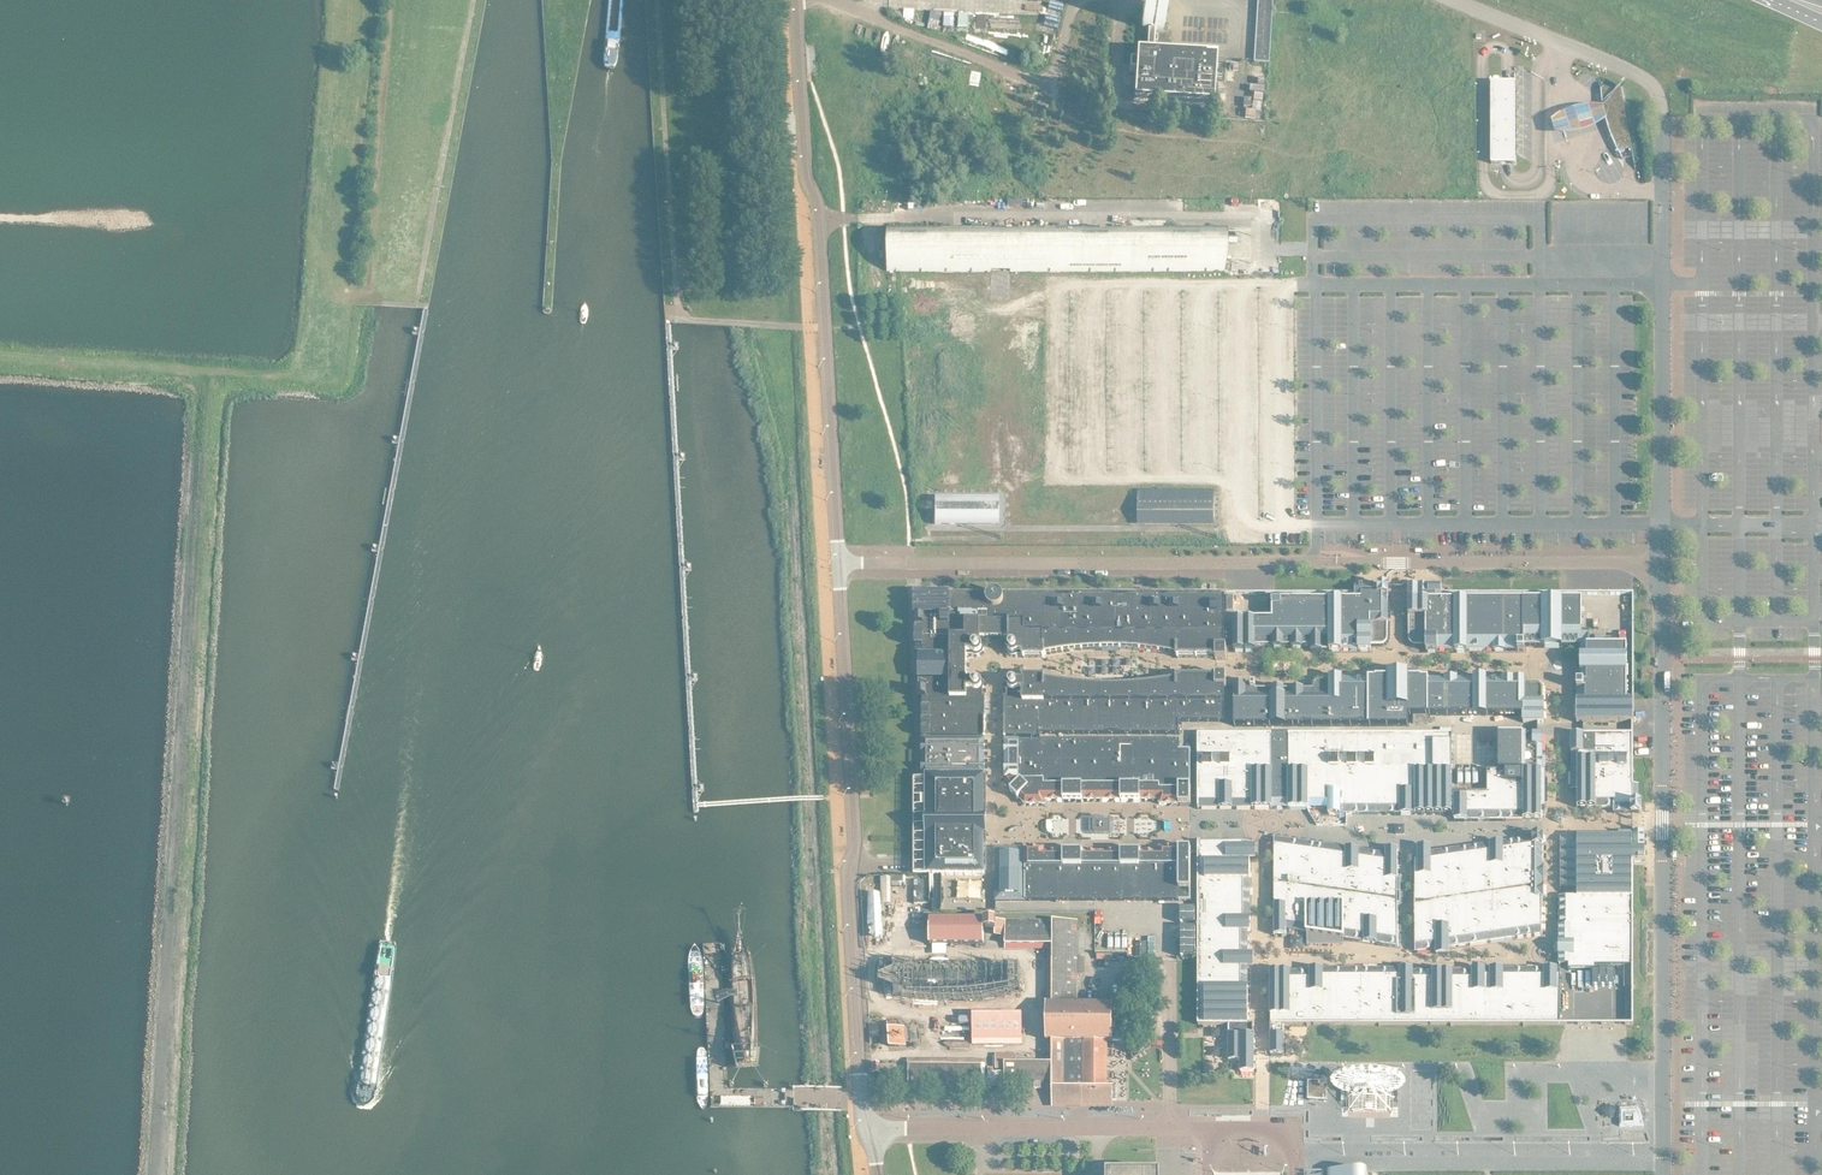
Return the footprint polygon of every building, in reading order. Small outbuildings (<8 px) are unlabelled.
[(1170,23),(1172,1),(1158,0),(1149,0),(1148,22),(1170,23)] [(1258,54),(1258,57),(1275,58),(1278,0),(1261,0),(1258,54)] [(1140,95),(1220,100),(1221,77),(1222,51),(1143,47),(1142,57),(1136,57),(1135,67),(1141,67),(1140,95)] [(1514,162),(1519,162),(1519,81),(1514,81),(1495,81),(1495,162),(1514,162)] [(1622,153),(1626,159),(1630,161),(1646,156),(1623,83),(1615,93),(1604,86),(1599,89),(1599,96),(1601,107),(1603,112),(1606,124),(1612,137),(1616,143),(1622,153)] [(1612,119),(1609,108),(1599,107),(1598,107),(1590,107),(1582,109),(1575,112),(1571,113),(1567,116),(1566,116),(1560,121),(1557,123),(1559,136),(1567,137),(1571,136),(1574,136),(1583,135),(1589,133),(1594,131),(1601,127),(1603,126),(1607,124),(1612,119)] [(892,265),(1230,265),(1230,221),(892,221),(892,265)] [(1220,482),(1141,482),(1141,518),(1220,518),(1220,482)] [(1003,518),(1003,493),(993,492),(940,492),(940,518),(940,519),(1003,519),(1003,518)] [(1277,613),(1238,613),(1238,644),(1240,644),(1248,644),(1250,644),(1258,644),(1260,644),(1260,640),(1277,639),(1277,641),(1279,641),(1287,641),(1289,641),(1289,640),(1296,640),(1296,641),(1298,641),(1306,641),(1308,641),(1308,640),(1315,640),(1315,645),(1327,645),(1327,644),(1335,644),(1334,645),(1337,645),(1344,645),(1347,645),(1347,644),(1364,644),(1364,645),(1366,645),(1373,645),(1376,645),(1376,640),(1385,640),(1388,639),(1392,636),(1392,633),(1392,618),(1393,618),(1393,580),(1360,580),(1360,587),(1360,593),(1272,594),(1272,601),(1277,601),(1277,613)] [(1413,580),(1413,611),(1414,611),(1414,633),(1415,636),(1418,639),(1421,640),(1431,640),(1431,645),(1433,645),(1441,645),(1443,645),(1443,644),(1460,644),(1460,645),(1462,645),(1470,645),(1472,645),(1472,644),(1498,644),(1498,645),(1500,645),(1509,645),(1510,645),(1510,644),(1522,644),(1522,645),(1529,645),(1529,640),(1547,640),(1548,640),(1549,640),(1549,638),(1550,638),(1565,639),(1565,640),(1567,640),(1572,640),(1586,640),(1594,640),(1594,624),(1587,624),(1587,594),(1447,594),(1447,587),(1447,582),(1433,582),(1433,580),(1413,580)] [(918,587),(918,609),(921,609),(921,610),(920,610),(920,618),(921,618),(921,624),(920,624),(920,641),(921,641),(921,650),(923,650),(923,673),(923,684),(923,693),(927,693),(927,701),(927,710),(927,714),(927,731),(990,731),(990,712),(990,691),(988,691),(988,683),(988,682),(989,681),(989,680),(989,679),(989,678),(988,677),(988,676),(987,675),(986,674),(985,673),(984,673),(984,672),(983,672),(982,672),(981,672),(980,672),(979,672),(978,673),(972,673),(972,649),(978,650),(979,650),(980,650),(981,650),(982,650),(983,650),(984,650),(985,649),(986,649),(986,648),(987,648),(987,647),(988,647),(988,646),(988,645),(989,644),(989,643),(989,642),(989,641),(988,640),(988,639),(988,633),(1011,633),(1011,640),(1011,641),(1011,642),(1010,643),(1011,644),(1011,645),(1011,646),(1011,647),(1012,647),(1012,648),(1013,648),(1013,649),(1014,649),(1015,650),(1016,650),(1017,650),(1018,650),(1019,650),(1020,650),(1021,650),(1028,650),(1028,652),(1030,652),(1030,651),(1047,651),(1047,652),(1049,652),(1049,649),(1051,649),(1051,648),(1055,648),(1056,648),(1056,647),(1061,647),(1062,647),(1062,646),(1064,646),(1066,646),(1067,646),(1068,646),(1073,645),(1074,645),(1075,645),(1079,644),(1080,645),(1080,644),(1086,644),(1087,644),(1088,644),(1088,643),(1093,643),(1094,643),(1099,643),(1100,643),(1105,642),(1105,643),(1107,643),(1107,642),(1112,642),(1112,643),(1113,643),(1113,642),(1118,642),(1118,643),(1119,643),(1119,642),(1124,642),(1124,643),(1125,643),(1126,643),(1131,643),(1132,643),(1137,643),(1138,644),(1138,643),(1143,644),(1145,644),(1151,644),(1151,645),(1152,644),(1156,645),(1157,645),(1163,646),(1164,646),(1165,646),(1169,647),(1170,647),(1175,648),(1176,648),(1180,649),(1182,650),(1182,652),(1183,652),(1183,651),(1188,651),(1188,652),(1189,652),(1189,651),(1195,651),(1195,652),(1196,652),(1196,651),(1200,651),(1200,652),(1202,652),(1202,651),(1206,651),(1206,652),(1208,652),(1208,651),(1213,651),(1213,652),(1214,651),(1219,651),(1219,652),(1220,652),(1220,654),(1231,654),(1231,642),(1229,642),(1230,589),(1231,589),(1231,587),(1187,587),(1184,587),(1156,587),(1152,587),(1141,587),(1138,587),(1098,587),(1095,587),(1053,587),(1049,587),(1034,587),(1006,587),(1005,586),(1004,586),(1003,585),(1002,585),(1001,585),(1000,585),(999,585),(998,585),(997,585),(996,586),(995,586),(994,587),(954,587),(918,587)] [(1581,713),(1581,717),(1638,717),(1639,717),(1639,696),(1632,696),(1632,640),(1594,640),(1586,640),(1586,650),(1585,650),(1585,653),(1585,665),(1585,667),(1586,667),(1586,677),(1581,677),(1581,699),(1581,713)] [(1240,677),(1238,677),(1238,691),(1239,691),(1239,721),(1414,720),(1414,709),(1527,709),(1527,717),(1548,717),(1548,705),(1548,696),(1548,685),(1547,682),(1544,678),(1541,678),(1529,678),(1530,673),(1491,673),(1491,672),(1489,672),(1481,672),(1479,672),(1479,673),(1462,673),(1462,672),(1460,672),(1452,672),(1450,672),(1450,673),(1433,673),(1426,673),(1426,669),(1413,669),(1413,668),(1394,668),(1394,669),(1381,668),(1381,673),(1373,673),(1347,673),(1347,672),(1335,672),(1334,674),(1324,674),(1323,674),(1321,674),(1318,678),(1317,679),(1317,681),(1317,683),(1316,683),(1308,683),(1308,682),(1306,682),(1298,682),(1296,682),(1296,683),(1289,683),(1289,682),(1287,682),(1283,682),(1279,682),(1277,682),(1277,683),(1260,683),(1260,678),(1250,678),(1250,677),(1248,677),(1240,677)] [(1009,691),(1009,712),(1009,731),(1018,731),(1044,731),(1044,727),(1183,727),(1183,715),(1229,715),(1229,682),(1231,682),(1231,670),(1220,670),(1220,672),(1219,672),(1214,672),(1213,672),(1208,672),(1207,672),(1202,672),(1201,672),(1196,672),(1195,672),(1190,672),(1188,672),(1184,672),(1182,672),(1182,674),(1180,674),(1180,675),(1175,676),(1175,675),(1174,675),(1175,676),(1170,677),(1170,676),(1169,676),(1169,677),(1164,677),(1162,677),(1162,678),(1157,678),(1156,678),(1156,679),(1151,679),(1150,679),(1145,680),(1145,679),(1143,679),(1143,680),(1138,680),(1137,680),(1132,681),(1132,680),(1131,680),(1126,681),(1126,680),(1124,680),(1124,681),(1119,681),(1119,680),(1118,680),(1118,681),(1113,681),(1113,680),(1112,680),(1112,681),(1107,681),(1107,680),(1105,680),(1105,681),(1099,680),(1094,680),(1093,680),(1087,680),(1087,679),(1086,679),(1085,679),(1080,679),(1079,678),(1079,679),(1074,678),(1073,678),(1068,677),(1066,677),(1062,676),(1061,676),(1056,675),(1055,675),(1051,674),(1049,674),(1049,671),(1047,671),(1047,672),(1030,672),(1030,671),(1028,671),(1028,673),(1021,673),(1020,672),(1019,672),(1018,672),(1017,672),(1016,672),(1015,673),(1014,673),(1014,674),(1013,674),(1012,675),(1011,676),(1011,677),(1011,678),(1011,679),(1010,679),(1010,680),(1010,681),(1011,681),(1011,682),(1011,683),(1011,691),(1009,691)] [(1434,720),(1434,711),(1419,711),(1419,720),(1434,720)] [(1457,727),(1293,728),(1293,802),(1305,802),(1305,803),(1309,803),(1309,802),(1312,802),(1330,802),(1333,802),(1333,808),(1348,808),(1366,808),(1384,808),(1387,808),(1391,808),(1395,808),(1399,808),(1423,808),(1427,808),(1431,808),(1435,808),(1456,808),(1459,808),(1459,814),(1474,814),(1477,814),(1481,814),(1492,814),(1510,814),(1528,814),(1530,814),(1539,814),(1543,814),(1547,814),(1547,800),(1550,800),(1550,765),(1547,765),(1547,729),(1503,728),(1503,730),(1503,745),(1503,765),(1492,765),(1492,786),(1457,786),(1457,727)] [(1204,802),(1276,802),(1293,802),(1293,728),(1202,728),(1202,749),(1203,749),(1203,752),(1202,752),(1202,765),(1201,765),(1201,766),(1202,766),(1202,803),(1204,803),(1204,802)] [(1576,728),(1576,784),(1582,784),(1582,802),(1593,802),(1593,803),(1597,803),(1597,802),(1601,802),(1618,802),(1618,807),(1637,807),(1638,807),(1646,807),(1646,798),(1643,798),(1643,779),(1638,779),(1638,777),(1638,766),(1640,766),(1640,765),(1638,765),(1638,752),(1638,728),(1576,728)] [(927,733),(927,781),(933,781),(933,860),(933,869),(989,869),(989,859),(989,829),(985,829),(985,811),(989,811),(989,733),(927,733)] [(1009,734),(1009,778),(1015,784),(1015,785),(1023,793),(1023,792),(1029,798),(1049,798),(1048,794),(1068,794),(1068,795),(1087,795),(1087,794),(1125,794),(1125,795),(1145,795),(1145,794),(1164,794),(1164,798),(1195,798),(1195,744),(1184,744),(1184,734),(1009,734)] [(1114,824),(1114,816),(1114,815),(1114,814),(1113,814),(1100,814),(1099,814),(1098,814),(1098,815),(1098,816),(1098,824),(1098,825),(1098,826),(1099,826),(1100,826),(1113,826),(1114,826),(1114,825),(1114,824)] [(1564,895),(1563,895),(1563,899),(1564,899),(1564,903),(1563,903),(1563,907),(1564,907),(1564,921),(1563,921),(1563,925),(1564,925),(1564,928),(1564,959),(1565,959),(1573,959),(1573,965),(1601,964),(1601,961),(1628,961),(1628,982),(1640,982),(1638,982),(1638,928),(1638,910),(1640,910),(1640,909),(1638,909),(1638,892),(1638,856),(1650,856),(1650,844),(1649,844),(1649,831),(1649,826),(1638,826),(1624,826),(1624,831),(1619,831),(1601,831),(1590,831),(1590,830),(1586,830),(1586,831),(1582,831),(1582,846),(1581,846),(1581,850),(1582,850),(1582,856),(1582,891),(1573,891),(1573,890),(1569,890),(1569,891),(1564,891),(1564,895)] [(1418,931),(1418,935),(1419,935),(1419,946),(1423,946),(1424,947),(1427,946),(1427,945),(1431,945),(1431,946),(1435,945),(1435,944),(1438,944),(1456,941),(1474,939),(1492,936),(1510,934),(1521,932),(1521,933),(1525,932),(1525,931),(1528,931),(1547,928),(1547,924),(1548,924),(1548,920),(1547,920),(1547,908),(1548,908),(1548,904),(1547,904),(1547,895),(1547,893),(1548,893),(1548,876),(1547,876),(1547,871),(1548,871),(1548,858),(1547,858),(1547,853),(1548,853),(1548,847),(1547,847),(1547,845),(1548,845),(1548,839),(1547,839),(1547,837),(1548,837),(1548,828),(1538,828),(1538,832),(1510,836),(1492,839),(1474,841),(1463,843),(1463,842),(1459,842),(1459,843),(1456,844),(1438,846),(1420,849),(1420,874),(1420,885),(1420,892),(1419,917),(1419,931),(1418,931)] [(1278,911),(1278,915),(1279,915),(1279,930),(1291,930),(1291,924),(1294,925),(1312,927),(1348,932),(1366,935),(1387,938),(1387,939),(1391,940),(1391,939),(1395,939),(1395,940),(1399,941),(1399,940),(1403,941),(1403,917),(1405,917),(1405,874),(1403,874),(1403,843),(1390,843),(1390,848),(1381,847),(1381,846),(1377,846),(1377,847),(1373,846),(1374,845),(1370,844),(1369,845),(1366,845),(1348,842),(1330,840),(1319,838),(1319,837),(1315,836),(1315,837),(1312,837),(1291,834),(1291,833),(1287,832),(1287,833),(1279,832),(1279,841),(1278,841),(1278,845),(1279,845),(1279,848),(1278,848),(1278,852),(1279,852),(1279,874),(1279,883),(1279,893),(1278,893),(1278,897),(1279,897),(1279,899),(1279,911),(1278,911)] [(1201,981),(1201,982),(1202,982),(1202,994),(1203,994),(1203,997),(1202,997),(1202,1000),(1202,1019),(1233,1019),(1233,1039),(1232,1039),(1232,1043),(1233,1043),(1233,1047),(1232,1047),(1232,1051),(1233,1051),(1233,1055),(1237,1055),(1237,1056),(1241,1056),(1241,1055),(1245,1055),(1245,1067),(1258,1067),(1258,1055),(1259,1055),(1259,1051),(1258,1051),(1258,1045),(1259,1045),(1259,1041),(1258,1041),(1258,1037),(1259,1037),(1259,1033),(1258,1033),(1258,1030),(1261,1030),(1261,1029),(1258,1029),(1258,1019),(1261,1019),(1261,1018),(1252,1018),(1252,1015),(1253,1015),(1253,1013),(1253,1011),(1252,1011),(1252,1000),(1252,964),(1252,943),(1253,943),(1253,939),(1252,939),(1252,935),(1253,935),(1253,931),(1252,931),(1252,928),(1252,925),(1255,925),(1255,900),(1255,874),(1255,863),(1256,863),(1256,859),(1255,859),(1255,856),(1255,853),(1260,853),(1260,840),(1255,840),(1255,836),(1204,836),(1203,835),(1202,836),(1202,874),(1203,874),(1203,885),(1202,885),(1202,909),(1201,909),(1201,910),(1202,910),(1202,981),(1201,981)] [(1000,895),(1125,895),(1183,895),(1195,895),(1195,842),(1164,842),(1164,846),(1145,846),(1125,846),(1087,846),(1068,846),(1048,846),(1048,842),(1017,842),(1017,846),(1006,846),(1006,849),(1000,849),(1000,895)] [(1057,1094),(1117,1095),(1117,1082),(1111,1082),(1112,1035),(1117,1035),(1117,998),(1081,998),(1082,914),(1010,914),(1010,915),(1000,915),(1000,914),(934,913),(934,939),(988,939),(988,923),(1000,923),(1005,928),(1010,928),(1009,938),(1058,938),(1057,998),(1051,998),(1050,1034),(1057,1034),(1057,1058),(1021,1057),(1021,1049),(1000,1049),(1000,1062),(1009,1062),(1009,1082),(1057,1082),(1057,1094)] [(756,952),(746,929),(738,952),(737,995),(745,1061),(747,1064),(753,1064),(756,1062),(762,994),(756,952)] [(1532,963),(1510,963),(1477,963),(1477,966),(1464,966),(1464,965),(1459,965),(1459,966),(1435,966),(1435,965),(1431,965),(1431,966),(1427,966),(1427,965),(1423,965),(1423,966),(1417,966),(1417,963),(1399,963),(1399,962),(1395,962),(1395,963),(1391,963),(1391,962),(1387,962),(1387,963),(1363,963),(1363,962),(1359,962),(1359,963),(1315,963),(1315,966),(1309,966),(1309,965),(1305,965),(1305,966),(1301,966),(1301,965),(1297,965),(1297,966),(1283,966),(1283,965),(1279,965),(1279,966),(1275,966),(1275,967),(1274,967),(1274,971),(1275,971),(1275,993),(1274,993),(1274,997),(1275,997),(1275,1003),(1274,1003),(1274,1007),(1275,1007),(1275,1011),(1274,1011),(1274,1013),(1274,1015),(1275,1015),(1275,1018),(1272,1018),(1272,1019),(1275,1019),(1275,1029),(1272,1029),(1272,1030),(1275,1030),(1275,1033),(1274,1033),(1274,1037),(1275,1037),(1275,1049),(1288,1049),(1288,1045),(1289,1045),(1289,1041),(1288,1041),(1288,1037),(1289,1037),(1289,1033),(1288,1033),(1288,1030),(1289,1030),(1288,1019),(1296,1019),(1296,1020),(1300,1020),(1300,1019),(1311,1019),(1311,1021),(1312,1021),(1312,1019),(1315,1019),(1315,1018),(1318,1018),(1318,1019),(1383,1019),(1383,1021),(1385,1021),(1385,1019),(1432,1019),(1432,1018),(1435,1018),(1435,1019),(1455,1019),(1455,1021),(1456,1021),(1456,1019),(1528,1019),(1528,1021),(1529,1021),(1529,1019),(1565,1019),(1565,963),(1543,963),(1543,962),(1539,962),(1539,963),(1536,963),(1536,962),(1532,962),(1532,963)] [(1026,1007),(975,1007),(975,1035),(1026,1036),(1026,1007)] [(891,1040),(908,1039),(908,1019),(900,1020),(900,1013),(891,1014),(891,1040)] [(912,1063),(912,1078),(986,1079),(986,1064),(912,1063)] [(1331,1094),(1331,1075),(1313,1075),(1313,1083),(1313,1094),(1324,1094),(1331,1094)] [(1327,1174),(1372,1174),(1372,1165),(1327,1166),(1327,1174)]
